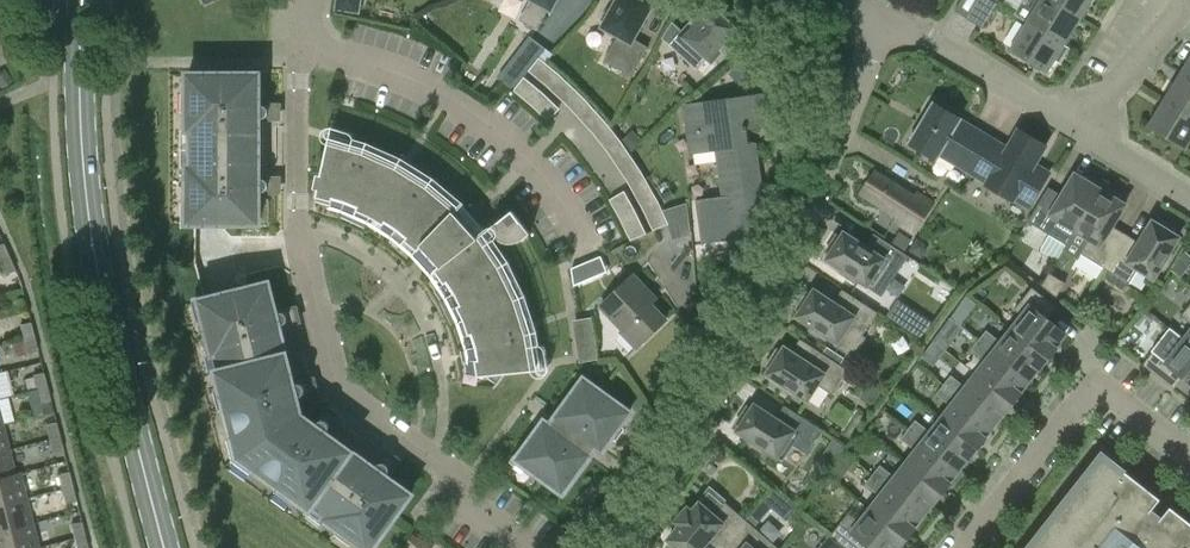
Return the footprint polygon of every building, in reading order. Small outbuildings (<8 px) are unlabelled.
[(357,12),(359,0),(337,0),(336,8),(357,12)] [(550,10),(555,0),(530,0),(520,18),(538,28),(548,9),(550,10)] [(613,10),(606,11),(602,19),(604,25),(602,29),(618,38),(604,63),(631,78),(647,49),(633,41),(654,4),(647,0),(618,0),(613,10)] [(968,20),(981,0),(960,0),(953,11),(968,20)] [(968,20),(982,29),(997,5),(990,0),(981,0),(968,20)] [(1027,23),(1063,46),(1079,20),(1047,0),(1023,0),(1014,15),(1027,23)] [(1079,20),(1092,0),(1047,0),(1079,20)] [(708,5),(670,47),(698,72),(707,61),(711,65),(739,33),(708,5)] [(1063,46),(1027,23),(1010,50),(1047,73),(1063,46)] [(521,80),(529,71),(530,69),(514,56),(496,79),(501,83),(508,88),(512,91),(518,83),(521,80)] [(581,97),(563,80),(538,59),(530,69),(529,71),(554,90),(571,107),(594,132),(608,150),(627,179),(640,199),(649,220),(662,215),(652,193),(639,171),(620,142),(605,123),(581,97)] [(1166,99),(1189,114),(1189,78),(1182,73),(1166,99)] [(258,224),(258,193),(276,193),(276,179),(258,180),(258,120),(276,120),(276,106),(258,106),(258,75),(186,75),(186,95),(191,95),(191,111),(186,111),(186,131),(191,131),(191,167),(186,167),(186,205),(191,205),(191,224),(258,224)] [(556,111),(539,94),(521,80),(518,83),(512,91),(529,105),(546,121),(556,111)] [(1166,99),(1149,126),(1186,149),(1189,141),(1189,114),(1166,99)] [(735,101),(685,108),(688,136),(717,132),(719,147),(716,149),(728,241),(754,237),(750,209),(762,207),(754,146),(746,144),(744,128),(767,125),(764,106),(736,109),(735,101)] [(939,155),(972,175),(992,140),(960,120),(933,104),(909,144),(936,161),(939,155)] [(992,140),(972,175),(987,183),(985,185),(990,188),(988,191),(991,198),(999,202),(1006,202),(1008,199),(1012,201),(1013,199),(1028,208),(1049,173),(1034,164),(1045,146),(1018,130),(1007,148),(992,140)] [(417,252),(434,270),(444,285),(447,283),(454,294),(460,305),(456,307),(463,321),(468,336),(472,335),(476,347),(478,360),(474,361),(477,377),(486,376),(497,385),(505,374),(535,371),(529,334),(517,299),(501,266),(480,234),(457,210),(428,185),(397,166),(363,151),(327,140),(315,198),(332,202),(333,199),(346,203),(357,207),(355,211),(370,217),(383,226),(385,222),(396,230),(406,238),(404,241),(417,252)] [(896,222),(913,233),(932,205),(915,194),(913,198),(874,172),(860,193),(899,219),(896,222)] [(1065,245),(1074,231),(1102,185),(1084,173),(1081,178),(1074,174),(1056,203),(1043,195),(1027,222),(1051,237),(1065,245)] [(1121,196),(1102,185),(1074,231),(1065,245),(1066,246),(1064,250),(1077,258),(1080,254),(1104,269),(1121,242),(1107,234),(1125,205),(1118,201),(1121,196)] [(619,220),(629,240),(642,234),(632,213),(620,192),(608,200),(619,220)] [(529,234),(511,211),(488,229),(494,236),(502,242),(512,244),(522,240),(529,234)] [(1134,250),(1121,242),(1104,269),(1129,284),(1137,269),(1153,279),(1178,237),(1174,235),(1177,230),(1159,219),(1156,224),(1152,221),(1134,250)] [(891,280),(907,256),(881,238),(872,251),(844,233),(841,237),(836,234),(825,252),(830,255),(827,259),(867,286),(877,270),(891,280)] [(10,260),(4,247),(0,249),(0,264),(10,260)] [(10,260),(0,264),(0,265),(6,278),(16,273),(10,260)] [(575,285),(586,281),(580,265),(572,268),(575,285)] [(1050,273),(1042,285),(1057,296),(1066,282),(1050,273)] [(632,275),(599,307),(638,346),(666,319),(642,295),(647,290),(632,275)] [(253,469),(280,489),(283,485),(296,494),(293,498),(310,510),(313,506),(326,516),(323,520),(339,531),(342,528),(355,537),(352,541),(362,547),(372,547),(411,495),(385,477),(396,462),(385,454),(374,469),(326,434),(336,419),(326,411),(315,426),(300,415),(296,398),(314,394),(311,381),(293,385),(278,327),(296,322),(293,310),(275,314),(267,284),(202,300),(207,319),(203,320),(212,356),(216,355),(220,371),(216,372),(221,391),(225,390),(229,406),(225,407),(233,440),(253,469)] [(1011,330),(1048,359),(1056,349),(1054,348),(1065,334),(1046,320),(1056,307),(1031,288),(1013,310),(1021,316),(1011,330)] [(862,336),(877,313),(844,291),(835,304),(814,290),(811,295),(806,292),(795,309),(800,312),(797,317),(836,342),(833,346),(852,359),(866,338),(862,336)] [(1180,316),(1189,324),(1189,304),(1180,316)] [(592,316),(572,319),(579,363),(598,360),(592,316)] [(20,329),(24,343),(34,340),(30,326),(20,329)] [(985,331),(978,340),(1029,380),(1038,368),(1040,369),(1048,359),(1011,330),(1001,343),(985,331)] [(37,354),(34,340),(24,343),(27,357),(37,354)] [(1019,393),(1029,380),(978,340),(970,350),(986,362),(975,375),(1012,404),(1020,394),(1019,393)] [(1184,340),(1173,353),(1160,342),(1142,365),(1167,384),(1177,372),(1189,382),(1189,345),(1184,340)] [(832,394),(847,370),(821,353),(812,366),(784,348),(781,352),(776,349),(765,367),(769,370),(767,374),(807,400),(817,385),(832,394)] [(950,376),(943,386),(993,425),(1003,413),(1004,414),(1012,404),(975,375),(965,388),(950,376)] [(33,379),(36,393),(47,390),(43,376),(33,379)] [(629,413),(582,379),(554,418),(559,421),(553,429),(543,421),(517,457),(533,468),(531,471),(561,494),(589,455),(586,453),(592,445),(601,451),(611,438),(607,435),(615,423),(619,426),(629,413)] [(984,438),(993,425),(943,386),(935,395),(950,407),(940,420),(977,449),(985,439),(984,438)] [(50,404),(47,390),(36,393),(40,407),(50,404)] [(805,454),(821,431),(791,411),(782,424),(754,405),(751,410),(746,406),(735,424),(739,427),(736,431),(782,461),(792,446),(805,454)] [(915,421),(907,431),(958,470),(968,458),(969,459),(977,449),(940,420),(930,433),(915,421)] [(45,429),(49,443),(59,440),(56,426),(45,429)] [(915,452),(905,465),(942,494),(950,484),(948,483),(958,470),(907,431),(900,440),(915,452)] [(63,454),(59,440),(49,443),(52,456),(63,454)] [(13,474),(7,451),(0,453),(0,480),(14,476),(13,474)] [(1170,507),(1160,520),(1151,512),(1160,500),(1125,472),(1125,473),(1102,454),(1028,547),(1189,547),(1189,523),(1170,507)] [(879,466),(872,476),(923,515),(932,503),(934,504),(942,494),(905,465),(895,478),(879,466)] [(25,500),(18,473),(13,474),(14,476),(0,480),(0,506),(25,500)] [(58,479),(61,492),(72,490),(68,476),(58,479)] [(880,497),(869,510),(906,539),(914,529),(913,528),(923,515),(872,476),(864,485),(880,497)] [(75,504),(72,490),(61,492),(65,506),(75,504)] [(746,521),(724,503),(722,505),(708,492),(691,512),(686,509),(675,522),(679,526),(667,540),(671,543),(667,547),(668,547),(702,547),(713,535),(725,545),(746,521)] [(0,506),(0,533),(31,525),(25,500),(0,506)] [(906,539),(869,510),(859,524),(847,514),(830,537),(844,547),(867,547),(868,547),(870,547),(899,547),(906,539)] [(746,521),(725,545),(728,547),(776,547),(746,521)] [(31,525),(0,533),(0,547),(37,547),(31,525)] [(71,530),(74,544),(85,541),(81,527),(71,530)]
